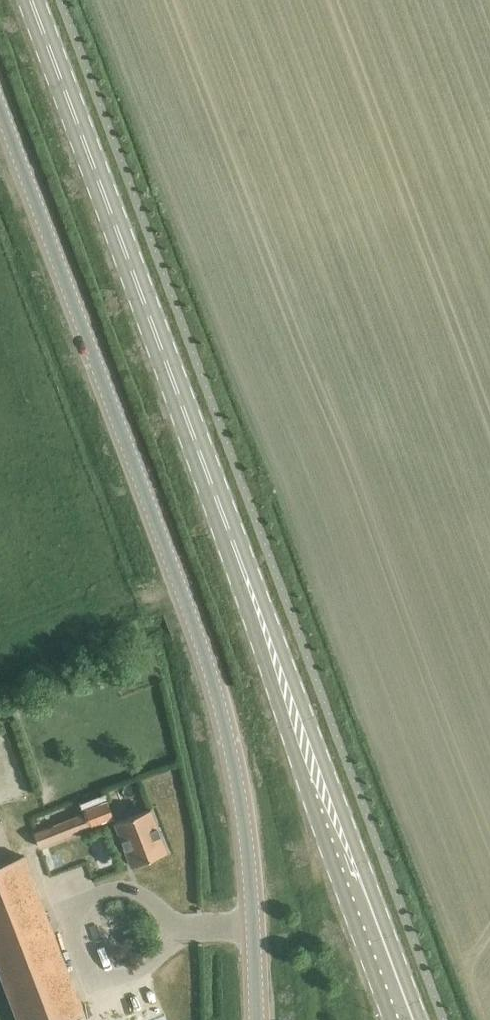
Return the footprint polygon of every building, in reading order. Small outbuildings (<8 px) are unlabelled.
[(116,816),(109,797),(87,805),(89,810),(94,824),(116,816)] [(133,865),(169,852),(153,807),(117,820),(133,865)] [(55,822),(36,829),(41,844),(81,829),(94,824),(89,810),(75,814),(55,822)] [(72,847),(54,855),(62,874),(80,867),(72,847)] [(0,864),(0,975),(17,1019),(62,1019),(85,1011),(25,855),(0,864)]
